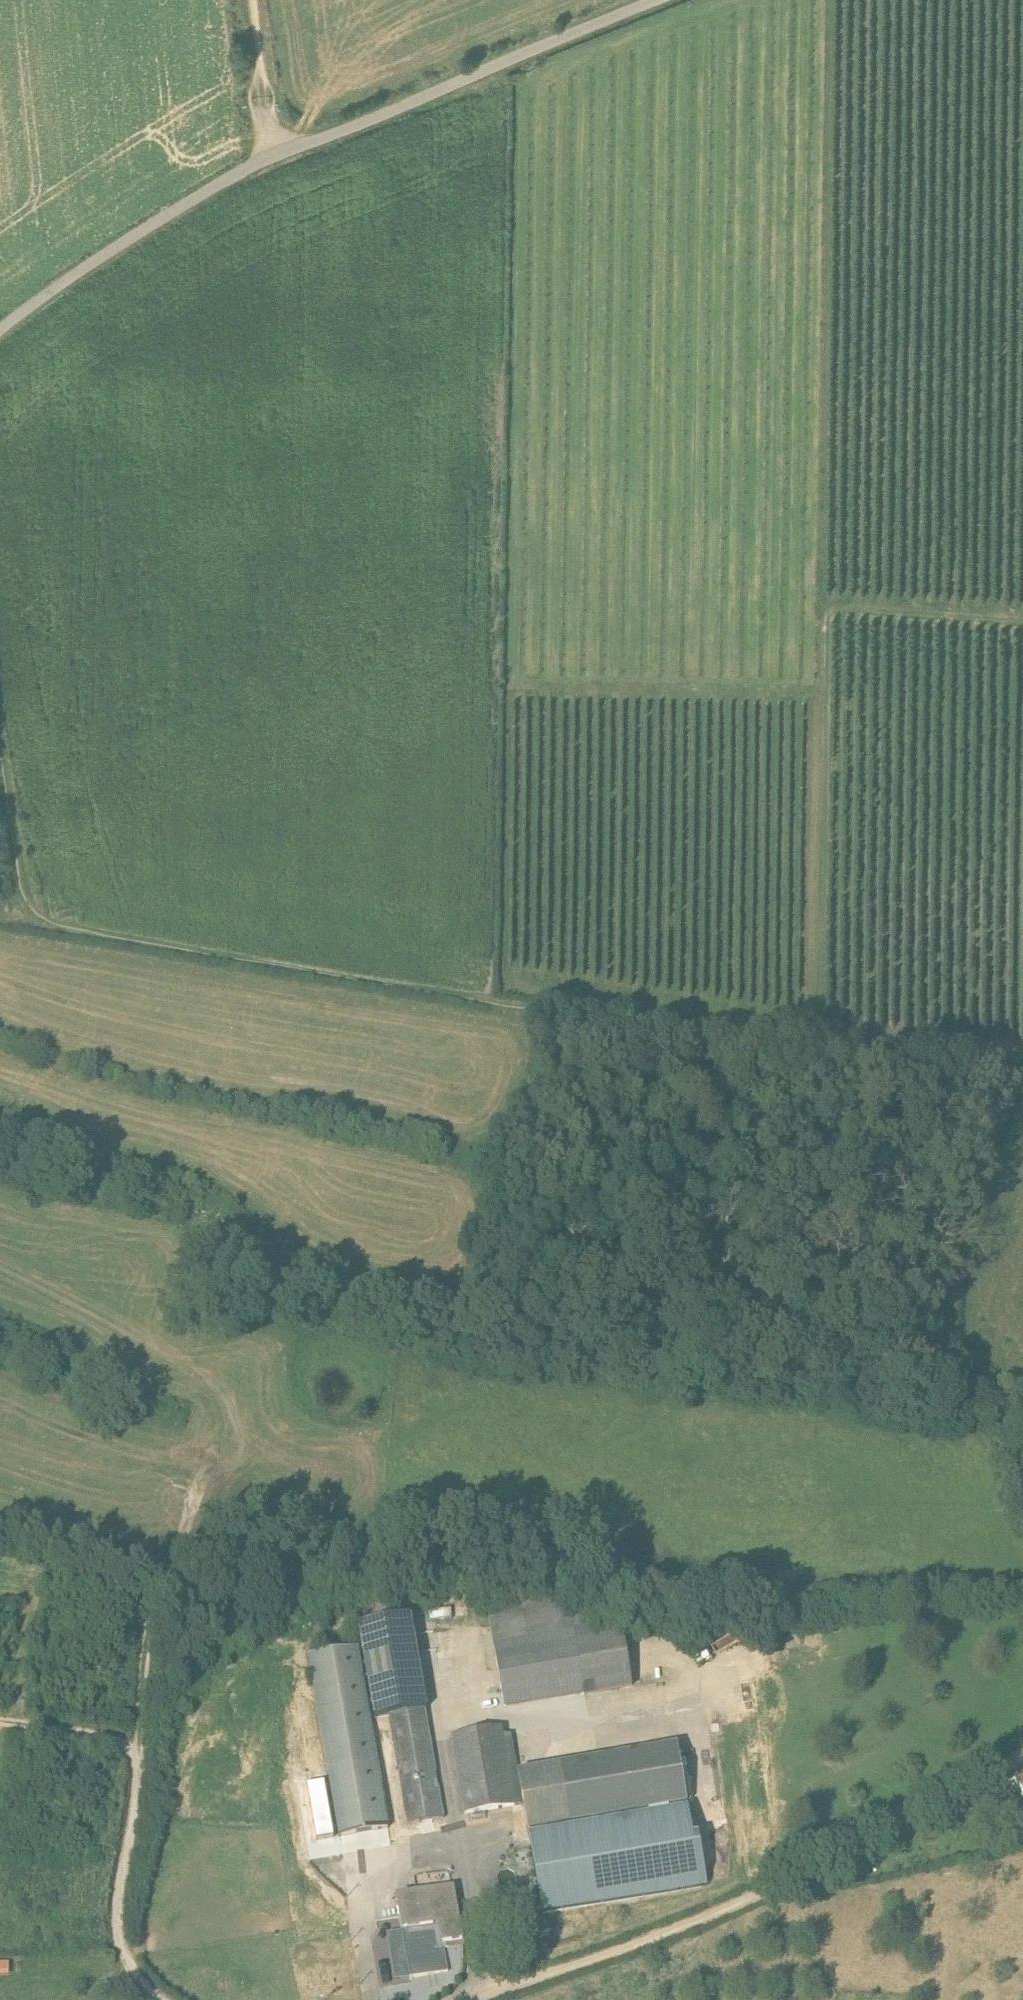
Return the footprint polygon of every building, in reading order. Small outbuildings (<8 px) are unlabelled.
[(633,1688),(623,1624),(592,1629),(591,1617),(575,1619),(571,1597),(487,1611),(494,1645),(492,1645),(505,1710),(633,1688)] [(374,1719),(390,1716),(409,1824),(409,1825),(444,1819),(443,1818),(425,1710),(428,1710),(412,1618),(358,1627),(374,1719)] [(357,1647),(308,1657),(343,1856),(367,1852),(369,1862),(395,1857),(357,1647)] [(452,1737),(465,1815),(522,1805),(510,1735),(504,1736),(502,1728),(452,1737)] [(529,1831),(688,1803),(678,1745),(518,1773),(529,1831)] [(1014,1780),(1022,1798),(1022,1775),(1014,1780)] [(542,1915),(702,1887),(688,1807),(528,1835),(542,1915)] [(419,1892),(453,1885),(450,1871),(416,1878),(419,1892)] [(397,1897),(403,1931),(433,1926),(433,1925),(439,1924),(442,1943),(462,1939),(453,1888),(397,1897)] [(11,1973),(11,1962),(0,1962),(0,1974),(11,1973)]
